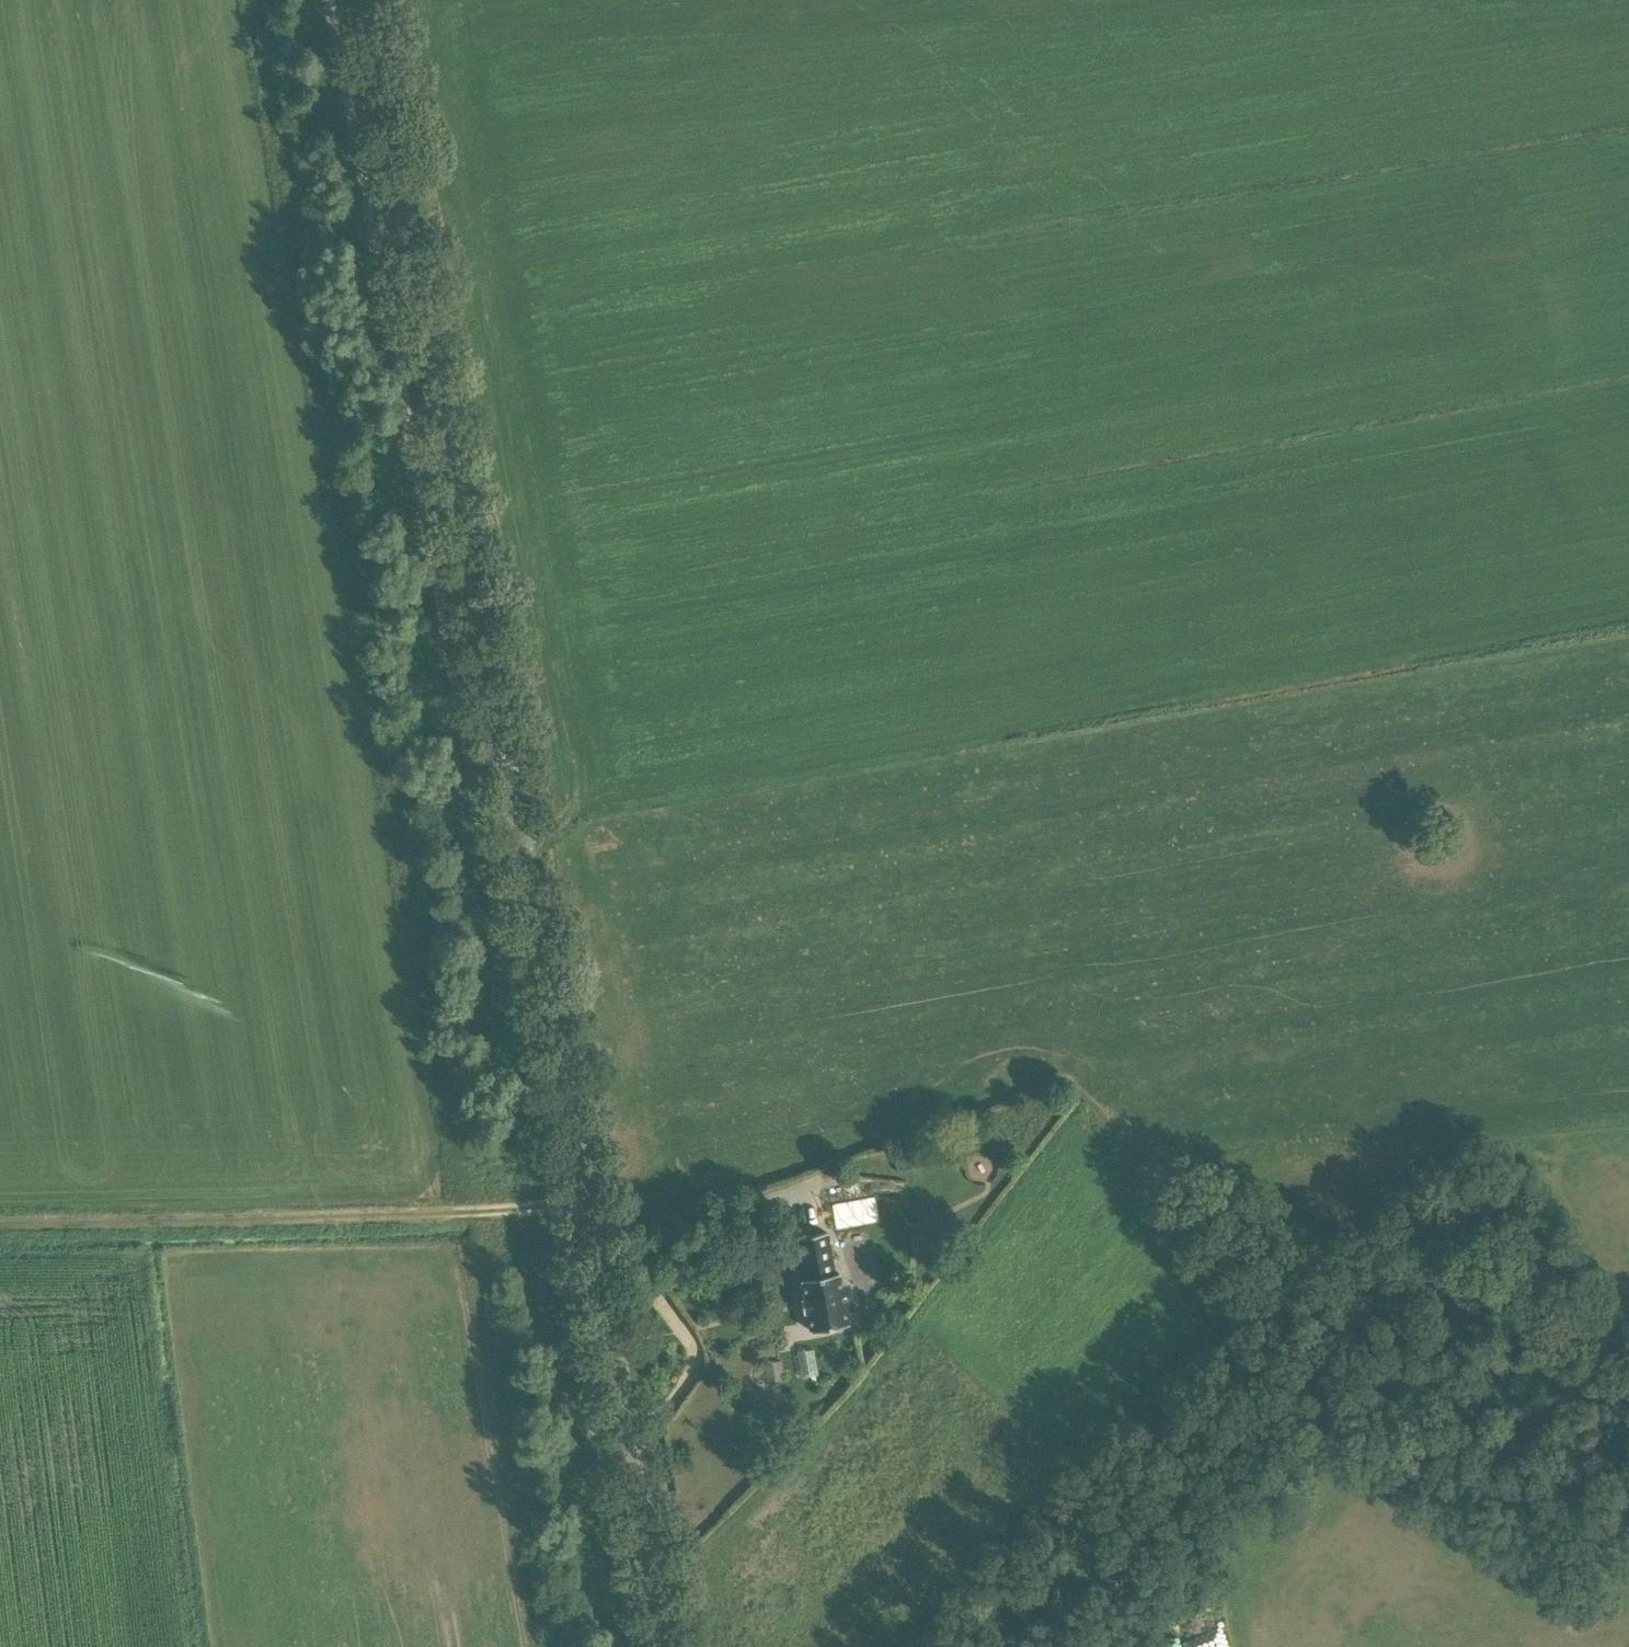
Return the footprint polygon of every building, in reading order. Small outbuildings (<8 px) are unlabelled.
[(894,1160),(898,1172),(912,1167),(908,1155),(894,1160)] [(812,1331),(849,1325),(840,1273),(835,1274),(828,1232),(799,1237),(807,1279),(803,1280),(806,1299),(802,1300),(804,1313),(808,1312),(812,1331)] [(768,1380),(784,1378),(782,1358),(766,1360),(768,1380)]
